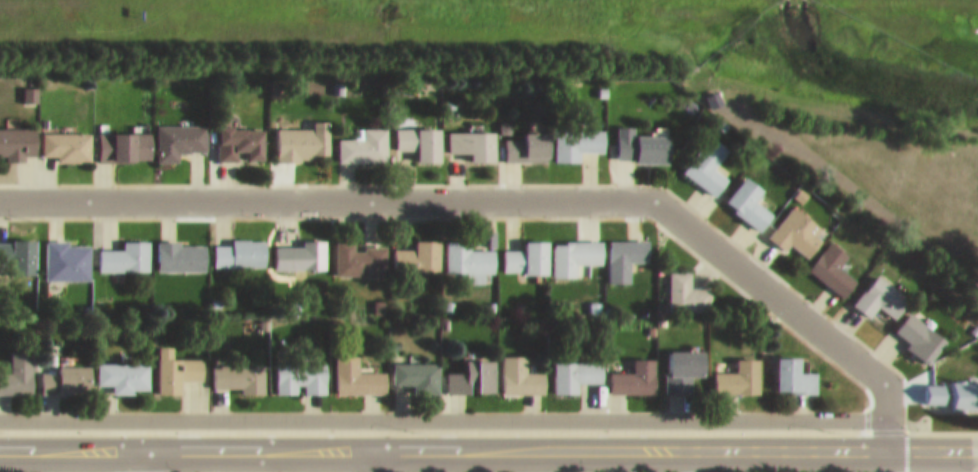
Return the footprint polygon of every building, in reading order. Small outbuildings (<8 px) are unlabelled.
[(278,150),(330,150),(330,110),(314,110),(314,117),(278,117),(278,150)] [(179,152),(179,141),(206,141),(206,115),(157,115),(157,152),(179,152)] [(266,150),(266,116),(218,116),(218,150),(266,150)] [(618,150),(671,151),(672,125),(632,125),(632,116),(618,116),(618,150)] [(364,128),(338,128),(338,152),(388,152),(388,117),(364,117),(364,128)] [(418,150),(443,150),(443,117),(396,117),(396,140),(418,140),(418,150)] [(37,119),(0,119),(0,149),(37,149),(37,119)] [(555,152),(580,152),(580,141),(604,141),(604,119),(555,119),(555,152)] [(448,120),(448,142),(471,142),(471,151),(497,151),(497,120),(448,120)] [(525,121),(525,128),(504,128),(504,149),(551,149),(551,121),(525,121)] [(91,123),(42,123),(42,150),(91,150),(91,123)] [(98,151),(152,151),(152,123),(98,123),(98,151)] [(683,162),(716,187),(729,169),(715,158),(730,138),(712,124),(683,162)] [(762,222),(775,205),(756,192),(765,179),(746,165),(725,194),(762,222)] [(829,220),(793,195),(769,229),(786,241),(790,235),(809,248),(829,220)] [(272,235),(271,257),(324,259),(325,230),(302,229),(302,236),(272,235)] [(37,263),(37,230),(0,230),(0,263),(37,263)] [(148,230),(123,230),(123,240),(99,240),(99,260),(148,260),(148,230)] [(157,230),(157,259),(204,258),(203,236),(179,237),(179,230),(157,230)] [(266,230),(232,230),(232,234),(214,234),(214,257),(266,257),(266,230)] [(336,264),(386,265),(386,236),(356,236),(356,230),(336,230),(336,264)] [(393,238),(393,260),(440,261),(440,230),(416,230),(416,239),(393,238)] [(470,231),(445,230),(445,266),(465,267),(465,274),(486,274),(486,264),(495,264),(495,239),(470,239),(470,231)] [(526,240),(503,240),(503,264),(550,264),(550,230),(526,230),(526,240)] [(604,231),(554,230),(553,268),(589,268),(590,254),(604,254),(604,231)] [(609,230),(609,274),(631,274),(631,253),(650,253),(650,230),(609,230)] [(809,261),(845,288),(857,271),(840,258),(850,245),(832,231),(809,261)] [(46,271),(91,271),(91,232),(46,232),(46,271)] [(712,278),(692,278),(692,262),(670,261),(669,301),(712,302),(712,278)] [(870,308),(879,296),(896,309),(911,289),(877,263),(853,295),(870,308)] [(894,324),(932,352),(949,329),(911,301),(894,324)] [(160,384),(187,384),(187,377),(206,377),(206,348),(175,348),(175,336),(160,336),(160,384)] [(34,383),(34,341),(10,341),(10,355),(0,355),(0,383),(34,383)] [(707,367),(707,341),(666,341),(666,384),(691,384),(691,366),(707,367)] [(360,345),(337,345),(337,384),(387,384),(387,362),(360,362),(360,345)] [(42,382),(94,381),(93,355),(70,355),(70,346),(60,347),(61,361),(42,361),(42,382)] [(503,346),(503,384),(546,384),(546,361),(528,361),(528,346),(503,346)] [(818,362),(805,362),(805,347),(779,347),(779,383),(818,383),(818,362)] [(610,382),(656,382),(656,348),(634,349),(634,362),(610,362),(610,382)] [(761,349),(736,349),(736,361),(715,361),(715,384),(761,384),(761,349)] [(446,362),(446,383),(496,383),(496,350),(466,350),(466,362),(446,362)] [(580,383),(580,373),(604,373),(604,351),(555,351),(555,383),(580,383)] [(99,374),(113,374),(113,382),(151,382),(151,353),(99,353),(99,374)] [(327,383),(327,353),(277,353),(277,384),(303,384),(303,383),(327,383)] [(438,353),(393,353),(393,375),(419,375),(419,385),(438,385),(438,353)] [(265,355),(214,355),(214,379),(242,379),(242,383),(265,383),(265,355)] [(924,397),(977,398),(977,373),(924,372),(924,397)]
